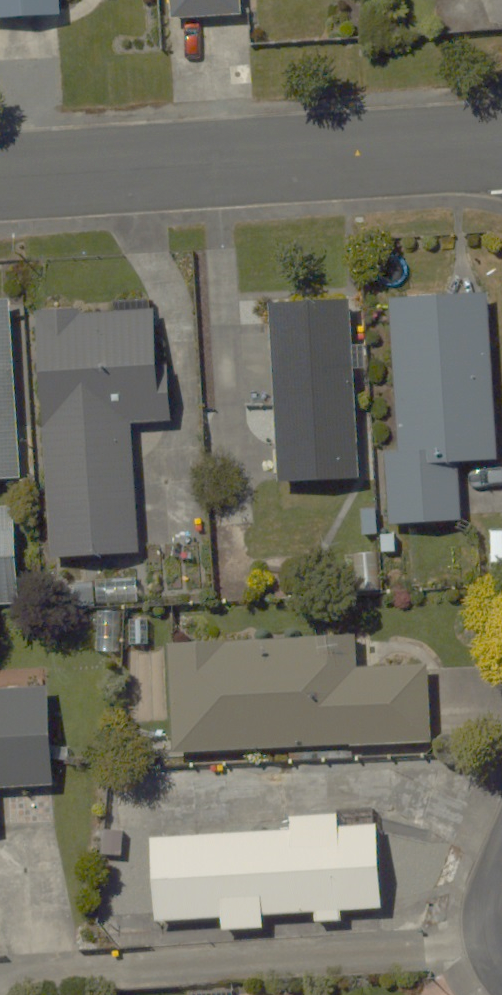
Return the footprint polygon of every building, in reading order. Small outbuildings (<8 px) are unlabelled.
[(58,12),(58,0),(0,0),(0,13),(58,12)] [(167,19),(236,18),(236,0),(167,0),(167,19)] [(489,291),(392,298),(406,521),(458,518),(454,460),(500,457),(489,291)] [(350,300),(265,306),(278,484),(363,478),(350,300)] [(0,305),(0,476),(16,475),(6,305),(0,305)] [(155,312),(34,320),(50,556),(136,550),(128,420),(162,418),(155,312)] [(0,510),(0,600),(17,599),(12,509),(0,510)] [(353,635),(167,645),(172,746),(427,733),(424,660),(355,664),(353,635)] [(54,787),(49,688),(0,691),(0,790),(54,787)] [(378,819),(151,834),(156,918),(383,904),(378,819)]
